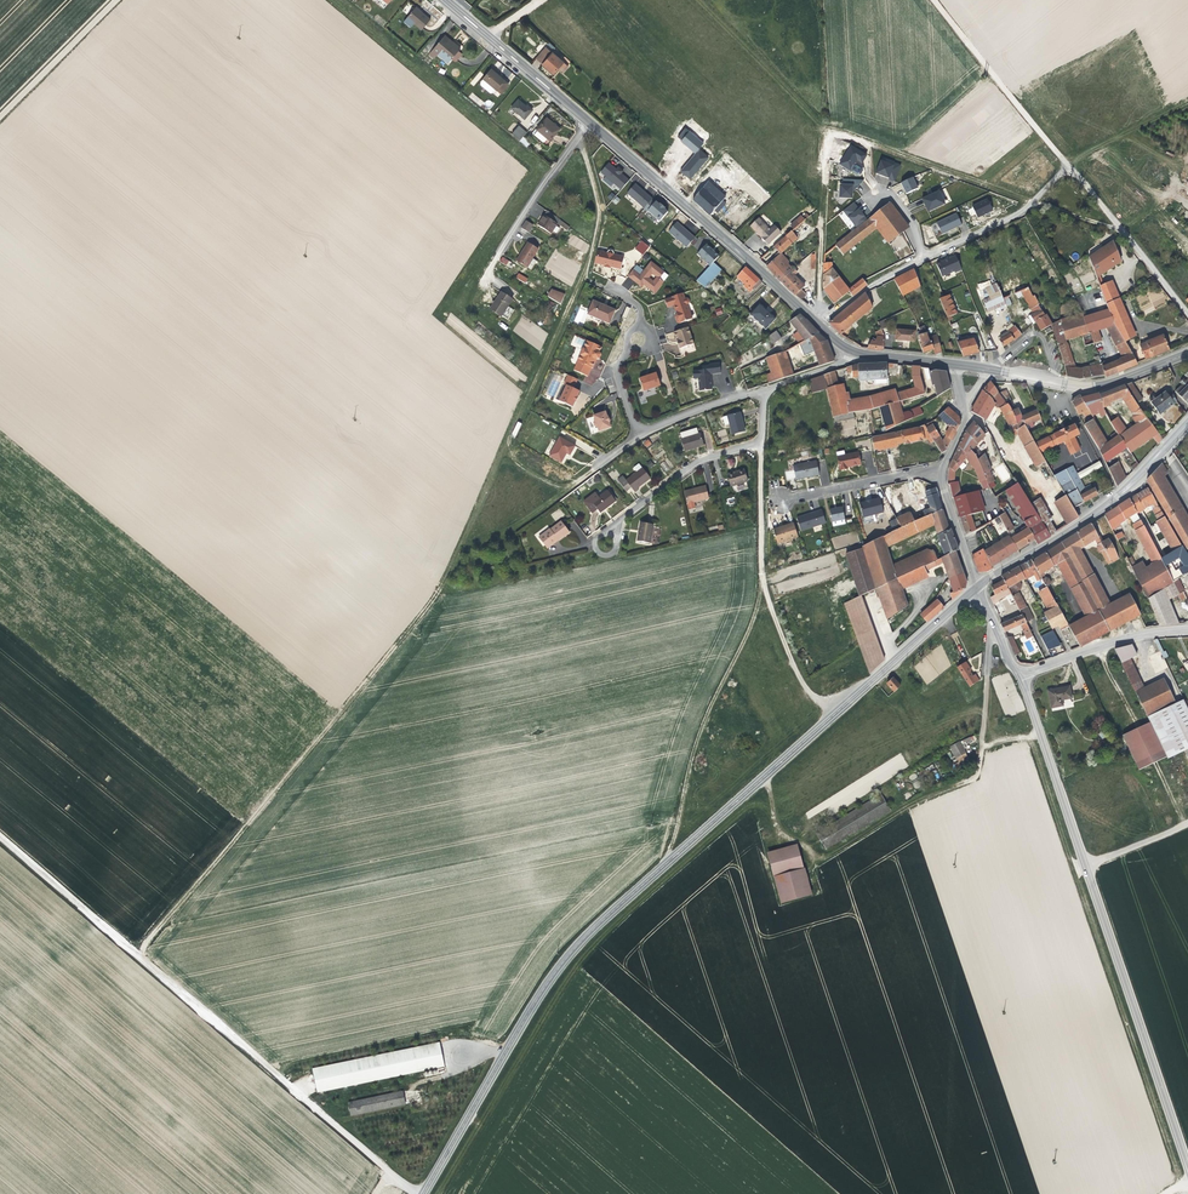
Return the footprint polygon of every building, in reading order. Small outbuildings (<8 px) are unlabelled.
[(422,30),(430,19),(421,12),(419,14),(414,9),(407,17),(422,30)] [(457,52),(460,48),(454,43),(445,35),(443,37),(429,53),(434,58),(437,55),(448,63),(453,57),(457,52)] [(568,66),(546,47),(536,59),(546,67),(553,74),(558,68),(563,72),(568,66)] [(456,61),(461,55),(457,52),(453,57),(456,61)] [(495,72),(491,69),(483,78),(496,89),(496,90),(504,81),(504,80),(495,72)] [(475,86),(482,73),(479,71),(471,84),(475,86)] [(496,89),(483,78),(481,81),(481,84),(491,93),(494,92),(496,89)] [(501,93),(509,85),(504,81),(496,90),(501,93)] [(472,93),(469,97),(475,101),(478,98),(472,93)] [(524,119),(532,110),(527,106),(526,107),(525,105),(518,100),(511,108),(524,119)] [(550,141),(560,128),(551,121),(547,117),(536,129),(550,141)] [(520,141),(527,132),(519,125),(511,134),(520,141)] [(689,157),(699,145),(687,134),(677,146),(689,157)] [(849,144),(839,165),(858,175),(868,153),(849,144)] [(901,166),(882,157),(875,173),(895,181),(901,166)] [(613,166),(609,162),(599,172),(620,189),(629,179),(621,172),(623,170),(618,166),(616,168),(613,166)] [(906,193),(918,188),(913,176),(901,182),(906,193)] [(856,198),(856,179),(840,179),(840,198),(856,198)] [(716,201),(709,195),(709,194),(710,194),(715,188),(708,182),(693,201),(692,201),(710,216),(714,211),(723,201),(719,198),(716,201)] [(642,191),(635,184),(627,193),(644,208),(652,199),(642,191)] [(651,187),(648,190),(653,195),(656,192),(651,187)] [(723,195),(715,188),(710,194),(709,194),(709,195),(716,201),(719,198),(723,201),(725,198),(723,195)] [(922,198),(928,212),(946,203),(939,189),(922,198)] [(725,198),(729,194),(731,195),(732,193),(728,190),(723,195),(725,198)] [(615,205),(620,200),(616,196),(611,200),(615,205)] [(972,204),(976,217),(993,211),(988,198),(972,204)] [(662,205),(655,199),(646,209),(659,220),(667,210),(662,205)] [(721,210),(726,203),(723,201),(714,211),(717,213),(721,210)] [(908,228),(890,204),(844,239),(851,248),(877,228),(889,243),(903,232),(908,228)] [(557,224),(560,220),(547,210),(540,221),(537,225),(551,234),(557,224)] [(936,222),(942,234),(962,225),(957,213),(936,222)] [(793,227),(804,219),(802,217),(801,216),(790,225),(793,227)] [(781,232),(774,225),(770,229),(759,218),(750,226),(763,240),(768,245),(781,232)] [(528,232),(533,225),(526,220),(521,228),(528,232)] [(684,228),(676,221),(668,231),(686,246),(695,236),(684,228)] [(567,231),(570,227),(562,222),(560,226),(567,231)] [(799,238),(792,229),(786,234),(786,236),(793,243),(799,238)] [(574,235),(569,243),(584,253),(589,245),(574,235)] [(793,243),(786,236),(774,246),(781,252),(793,243)] [(842,254),(851,248),(844,239),(836,246),(842,254)] [(635,250),(644,254),(649,245),(640,240),(635,250)] [(539,249),(527,241),(519,253),(515,259),(527,267),(539,249)] [(1117,253),(1113,241),(1089,257),(1097,278),(1100,276),(1121,262),(1117,253)] [(709,246),(705,244),(696,253),(709,264),(719,255),(709,246)] [(621,270),(624,257),(614,255),(614,253),(613,252),(612,251),(610,250),(609,251),(608,252),(607,253),(597,251),(594,264),(604,266),(605,265),(611,266),(611,267),(621,270)] [(764,263),(773,255),(769,251),(760,258),(764,263)] [(780,280),(793,269),(788,263),(789,261),(781,252),(773,260),(767,266),(780,280)] [(942,278),(962,271),(956,255),(945,259),(936,262),(942,278)] [(509,267),(511,263),(502,257),(499,262),(509,267)] [(659,279),(664,272),(651,262),(644,271),(636,265),(628,276),(641,287),(644,284),(648,288),(655,293),(663,282),(659,279)] [(705,288),(722,270),(713,262),(696,281),(705,288)] [(839,277),(832,269),(831,263),(824,264),(823,287),(823,288),(839,277)] [(752,273),(746,267),(745,267),(737,277),(745,284),(743,286),(750,292),(754,288),(755,289),(762,282),(752,273)] [(803,285),(798,279),(794,275),(797,273),(793,269),(780,281),(789,290),(791,292),(795,295),(801,300),(806,295),(801,290),(805,287),(803,285)] [(919,287),(913,270),(894,280),(902,295),(915,289),(917,293),(921,291),(919,287)] [(518,273),(516,277),(525,283),(528,279),(518,273)] [(1032,295),(1028,287),(1026,288),(1019,273),(996,284),(985,288),(990,298),(983,301),(988,312),(999,307),(1000,309),(1007,307),(1011,304),(1008,299),(1015,294),(1018,299),(1023,296),(1031,309),(1038,306),(1039,305),(1039,304),(1034,296),(1033,294),(1032,295)] [(1068,278),(1073,291),(1081,288),(1076,275),(1068,278)] [(802,279),(800,277),(798,279),(803,285),(806,283),(802,279)] [(848,290),(839,277),(823,288),(828,294),(835,303),(849,292),(848,290)] [(852,296),(867,285),(864,281),(862,279),(848,290),(849,292),(852,296)] [(1118,299),(1110,282),(1103,285),(1100,287),(1106,304),(1118,299)] [(561,304),(565,295),(552,290),(548,297),(561,304)] [(501,317),(512,299),(501,292),(490,309),(501,317)] [(841,334),(872,308),(865,293),(833,320),(829,323),(829,324),(841,334)] [(688,304),(689,302),(688,299),(686,298),(685,299),(682,300),(680,294),(664,300),(667,308),(673,306),(675,311),(677,311),(677,313),(678,314),(677,315),(676,315),(675,317),(677,322),(679,323),(692,319),(687,304),(688,304)] [(954,307),(949,295),(944,297),(939,299),(951,327),(955,326),(951,316),(952,316),(954,319),(958,317),(954,307)] [(1134,337),(1118,299),(1106,304),(1109,309),(1125,342),(1134,337)] [(610,324),(615,310),(606,306),(606,308),(601,306),(602,305),(593,301),(587,315),(610,324)] [(766,310),(760,304),(750,314),(745,319),(761,334),(766,329),(776,319),(766,310)] [(626,318),(630,308),(626,306),(622,317),(626,318)] [(720,307),(715,309),(717,316),(723,314),(720,307)] [(574,323),(583,326),(587,311),(579,308),(574,323)] [(1053,324),(1042,308),(1040,309),(1034,313),(1028,317),(1033,324),(1035,322),(1036,322),(1041,331),(1051,325),(1053,324)] [(1125,342),(1109,309),(1099,313),(1104,328),(1107,327),(1122,358),(1119,359),(1120,360),(1124,370),(1137,365),(1136,363),(1132,354),(1125,342)] [(1104,328),(1099,313),(1094,314),(1099,330),(1104,328)] [(1087,334),(1083,317),(1082,314),(1059,321),(1058,321),(1053,324),(1051,325),(1058,346),(1065,367),(1075,368),(1067,343),(1066,340),(1082,335),(1087,334)] [(1099,330),(1094,314),(1084,317),(1083,317),(1087,334),(1089,333),(1094,344),(1101,341),(1098,330),(1099,330)] [(795,327),(805,320),(800,315),(797,316),(790,321),(795,327)] [(520,317),(512,335),(542,348),(550,330),(520,317)] [(798,331),(809,323),(807,321),(806,319),(805,320),(795,327),(798,331)] [(879,321),(881,329),(888,327),(886,319),(879,321)] [(809,338),(818,334),(819,333),(809,323),(798,331),(799,332),(796,335),(801,342),(809,338)] [(1014,340),(1021,334),(1015,326),(1008,332),(1000,337),(1001,339),(999,340),(1003,346),(1007,344),(1014,340)] [(696,351),(688,327),(674,332),(676,338),(678,338),(679,340),(676,341),(681,355),(696,351)] [(942,352),(938,339),(929,342),(927,336),(924,327),(919,328),(921,335),(918,335),(921,345),(920,345),(923,353),(930,351),(933,349),(935,354),(942,352)] [(883,350),(884,337),(885,336),(882,330),(876,332),(877,337),(876,341),(875,343),(872,341),(868,348),(876,350),(880,350),(880,349),(883,350)] [(915,342),(915,331),(896,330),(895,340),(904,341),(915,342)] [(774,343),(781,338),(776,331),(769,336),(774,343)] [(938,339),(936,332),(927,336),(929,342),(938,339)] [(1094,344),(1089,333),(1087,334),(1082,335),(1085,346),(1094,344)] [(832,355),(827,341),(826,341),(818,334),(809,338),(812,346),(818,360),(832,355)] [(1169,350),(1163,336),(1140,345),(1145,359),(1159,354),(1169,350)] [(979,352),(974,339),(957,343),(963,356),(971,354),(979,352)] [(793,375),(788,361),(806,350),(801,342),(785,352),(766,358),(771,372),(766,374),(769,383),(774,381),(793,375)] [(599,359),(601,354),(600,352),(602,348),(591,343),(588,350),(583,348),(577,361),(578,362),(574,370),(588,377),(591,368),(593,368),(594,365),(595,362),(594,362),(595,359),(596,360),(597,359),(599,359)] [(833,358),(832,355),(818,360),(820,366),(834,361),(833,358)] [(1105,376),(1103,367),(1101,362),(1101,361),(1099,355),(1094,357),(1096,362),(1097,364),(1090,367),(1089,367),(1091,378),(1105,376)] [(1124,370),(1120,360),(1113,363),(1117,373),(1120,372),(1124,370)] [(710,374),(721,373),(720,363),(709,365),(709,369),(693,371),(693,379),(698,378),(699,391),(712,390),(711,381),(710,381),(710,377),(711,377),(710,374)] [(1117,373),(1113,363),(1106,366),(1103,367),(1105,376),(1105,378),(1117,373)] [(859,377),(858,364),(851,366),(846,367),(847,374),(852,374),(852,378),(859,377)] [(867,381),(866,364),(858,364),(859,377),(859,381),(867,381)] [(886,376),(886,367),(890,367),(890,366),(893,366),(893,365),(875,364),(866,364),(867,381),(873,380),(874,384),(889,383),(888,376),(886,376)] [(902,401),(925,394),(920,377),(920,376),(920,375),(920,367),(913,366),(912,375),(915,388),(897,394),(896,392),(875,397),(878,408),(880,407),(898,402),(899,402),(902,401)] [(949,382),(946,372),(935,370),(929,372),(929,368),(924,367),(927,379),(930,379),(932,386),(934,385),(949,382)] [(1084,379),(1082,369),(1075,368),(1065,367),(1067,377),(1080,380),(1084,379)] [(1091,378),(1089,367),(1082,369),(1084,379),(1087,378),(1091,378)] [(847,403),(842,385),(838,386),(834,371),(833,371),(833,372),(824,375),(827,389),(834,417),(849,413),(847,403)] [(1184,375),(1187,379),(1185,382),(1183,380),(1180,383),(1182,385),(1175,392),(1187,405),(1187,372),(1184,375)] [(554,398),(563,377),(554,373),(545,394),(554,398)] [(659,386),(657,381),(659,381),(656,373),(648,376),(639,379),(643,391),(659,386)] [(577,397),(580,391),(574,388),(578,380),(568,375),(564,384),(566,386),(559,401),(572,407),(575,402),(576,402),(577,399),(578,397),(577,397)] [(827,389),(824,375),(809,380),(812,393),(827,389)] [(937,397),(950,389),(949,382),(934,385),(937,397)] [(1018,429),(1009,408),(999,393),(991,382),(982,391),(971,412),(984,419),(988,411),(992,405),(1001,409),(1011,427),(1015,435),(1018,434),(1024,446),(1024,447),(1036,468),(1046,462),(1040,453),(1035,444),(1029,434),(1026,430),(1025,426),(1018,429)] [(1137,393),(1131,383),(1124,386),(1132,397),(1137,393)] [(1132,397),(1124,386),(1105,393),(1109,403),(1110,402),(1111,402),(1112,404),(1124,400),(1133,414),(1133,418),(1137,424),(1127,431),(1117,417),(1110,423),(1113,428),(1116,432),(1126,448),(1130,453),(1153,437),(1158,433),(1136,403),(1132,397)] [(1021,417),(1018,409),(1015,410),(1013,406),(1014,406),(1007,391),(999,393),(1009,408),(1018,429),(1025,426),(1032,423),(1041,419),(1037,410),(1027,414),(1021,417)] [(1166,410),(1177,402),(1175,399),(1173,394),(1170,397),(1166,391),(1154,400),(1152,397),(1149,399),(1150,401),(1159,415),(1166,410)] [(1109,403),(1105,393),(1102,394),(1100,395),(1102,400),(1103,408),(1109,403)] [(1142,399),(1137,393),(1132,397),(1136,403),(1142,399)] [(1103,408),(1102,400),(1100,395),(1099,394),(1088,396),(1095,409),(1097,408),(1098,410),(1098,411),(1101,416),(1106,414),(1103,408)] [(1088,409),(1082,398),(1080,395),(1071,401),(1077,411),(1078,415),(1083,412),(1088,409)] [(1095,409),(1088,396),(1085,397),(1082,398),(1088,409),(1089,412),(1095,409)] [(878,408),(875,397),(870,399),(859,401),(861,411),(870,410),(878,408)] [(930,413),(942,405),(937,397),(925,405),(930,413)] [(861,411),(859,401),(852,402),(855,412),(861,411)] [(855,412),(852,402),(847,403),(849,413),(853,413),(855,412)] [(913,418),(911,413),(908,411),(902,413),(898,402),(880,407),(887,430),(913,418)] [(913,418),(923,415),(920,407),(908,411),(911,413),(913,418)] [(960,424),(959,417),(948,407),(944,411),(938,417),(947,425),(950,427),(946,434),(946,435),(943,440),(931,422),(928,423),(924,425),(931,437),(934,441),(941,453),(946,451),(947,449),(949,444),(952,440),(960,424)] [(609,421),(608,418),(608,416),(607,416),(605,412),(593,416),(595,420),(593,423),(594,426),(597,427),(599,431),(611,427),(609,423),(610,423),(609,421)] [(742,421),(739,412),(728,416),(730,424),(733,434),(745,431),(742,421)] [(835,421),(854,417),(853,413),(849,413),(834,417),(835,421)] [(1107,443),(1093,420),(1084,426),(1099,450),(1105,463),(1126,448),(1116,432),(1114,434),(1115,435),(1112,438),(1113,439),(1107,443)] [(991,470),(985,454),(982,456),(979,452),(974,447),(985,436),(973,422),(966,432),(965,433),(959,446),(968,454),(971,451),(975,455),(985,480),(987,484),(994,481),(990,471),(991,470)] [(916,442),(922,441),(923,439),(931,437),(924,425),(920,427),(920,428),(871,438),(873,449),(904,443),(906,444),(916,442)] [(1080,450),(1074,437),(1079,434),(1074,425),(1035,444),(1040,453),(1064,441),(1071,455),(1080,450)] [(703,444),(700,433),(699,434),(699,432),(698,432),(697,428),(687,431),(689,437),(682,439),(681,439),(684,451),(696,448),(696,446),(703,444)] [(1158,444),(1162,439),(1158,433),(1153,437),(1158,444)] [(570,456),(575,446),(560,437),(549,456),(561,463),(565,457),(563,456),(564,455),(565,453),(570,456)] [(643,441),(645,447),(651,445),(649,439),(643,441)] [(985,480),(975,455),(971,451),(968,454),(959,446),(951,461),(959,466),(966,458),(975,470),(980,482),(985,480)] [(861,465),(858,453),(837,457),(840,470),(847,469),(847,468),(851,467),(861,465)] [(665,461),(660,464),(665,472),(670,469),(665,461)] [(819,475),(816,461),(793,466),(796,480),(804,478),(804,477),(807,477),(819,475)] [(955,471),(959,466),(951,461),(950,463),(949,466),(955,471)] [(1102,466),(1099,461),(1081,471),(1084,476),(1096,470),(1102,466)] [(1125,478),(1118,463),(1108,470),(1117,487),(1125,478)] [(1160,481),(1164,477),(1167,473),(1162,464),(1146,480),(1150,487),(1187,549),(1187,548),(1187,527),(1160,481)] [(1085,487),(1080,479),(1084,476),(1081,471),(1077,473),(1073,466),(1054,476),(1066,495),(1073,508),(1083,503),(1080,496),(1078,494),(1086,490),(1085,487)] [(644,483),(650,478),(642,468),(626,480),(622,476),(617,480),(626,491),(631,488),(635,492),(639,489),(638,488),(644,483)] [(748,481),(744,469),(737,471),(727,474),(731,486),(748,481)] [(794,470),(785,472),(786,480),(795,478),(794,470)] [(1164,477),(1160,481),(1187,527),(1187,518),(1164,477)] [(987,484),(985,480),(980,482),(983,490),(989,488),(987,484)] [(961,496),(958,482),(954,482),(947,482),(948,484),(949,485),(952,498),(954,498),(961,496)] [(1050,536),(1034,511),(1031,504),(1018,483),(1008,489),(1008,490),(1015,499),(1016,499),(1029,519),(1024,522),(1028,529),(1034,540),(1037,544),(1050,536)] [(709,499),(706,486),(697,488),(697,491),(684,493),(687,504),(709,499)] [(936,491),(935,488),(925,492),(927,498),(937,494),(936,491)] [(1083,503),(1098,495),(1094,488),(1092,489),(1087,492),(1080,496),(1083,503)] [(1184,550),(1182,546),(1181,546),(1177,539),(1148,488),(1134,496),(1143,510),(1148,507),(1150,511),(1152,510),(1156,515),(1155,515),(1158,521),(1156,522),(1173,551),(1161,559),(1173,582),(1177,579),(1187,573),(1187,556),(1184,550)] [(617,500),(609,489),(607,490),(616,501),(617,500)] [(604,510),(616,501),(607,490),(598,497),(592,502),(589,498),(583,502),(591,512),(596,508),(597,509),(600,513),(604,510)] [(1029,519),(1016,499),(1015,499),(1008,490),(1004,492),(1024,522),(1029,519)] [(961,496),(954,498),(957,507),(960,518),(970,515),(982,511),(974,492),(961,496)] [(984,510),(976,492),(974,492),(982,511),(984,510)] [(592,502),(598,497),(595,493),(589,498),(592,502)] [(942,510),(937,494),(927,498),(930,509),(924,511),(923,513),(919,515),(920,519),(942,510)] [(1073,508),(1066,495),(1055,502),(1068,525),(1079,518),(1077,514),(1073,508)] [(1143,510),(1134,496),(1129,499),(1137,513),(1143,510)] [(883,512),(880,498),(871,500),(871,501),(866,502),(859,503),(863,518),(883,512)] [(1137,513),(1129,499),(1118,506),(1125,520),(1129,517),(1133,524),(1132,525),(1142,543),(1142,542),(1153,563),(1150,564),(1150,565),(1145,568),(1142,562),(1136,565),(1131,557),(1127,559),(1147,598),(1173,583),(1173,582),(1161,559),(1156,549),(1154,546),(1143,526),(1141,521),(1137,513)] [(1034,511),(1040,507),(1037,501),(1031,504),(1034,511)] [(1111,528),(1125,520),(1118,506),(1114,509),(1104,515),(1111,528)] [(845,519),(842,507),(836,508),(829,510),(832,522),(845,519)] [(1056,532),(1042,510),(1040,507),(1034,511),(1050,536),(1056,532)] [(826,523),(822,510),(810,514),(797,518),(801,531),(826,523)] [(893,569),(886,547),(934,525),(936,529),(947,524),(942,510),(920,519),(919,520),(901,528),(888,534),(863,547),(863,548),(846,554),(859,597),(861,596),(876,589),(938,559),(937,557),(936,558),(933,552),(932,552),(893,569)] [(901,528),(919,520),(917,515),(912,517),(910,514),(908,513),(896,519),(901,528)] [(1029,543),(1022,532),(1016,536),(1013,530),(1011,524),(1004,513),(999,517),(1009,534),(1018,550),(1029,543)] [(981,526),(979,521),(973,523),(970,515),(960,518),(964,530),(966,535),(981,526)] [(570,532),(561,521),(550,530),(550,529),(539,538),(545,546),(556,538),(558,541),(570,532)] [(650,543),(653,525),(640,522),(639,530),(637,541),(650,543)] [(798,537),(793,523),(785,526),(785,527),(781,528),(780,527),(773,529),(777,543),(798,537)] [(1106,551),(1098,537),(1091,523),(1077,532),(1085,546),(1095,540),(1097,545),(1097,547),(1100,553),(1101,552),(1102,551),(1103,552),(1106,551)] [(937,535),(949,530),(948,526),(947,524),(936,529),(937,535)] [(958,550),(951,529),(949,530),(937,535),(945,556),(956,551),(958,550)] [(1034,540),(1028,529),(1022,532),(1029,543),(1031,542),(1034,540)] [(1078,551),(1085,546),(1077,532),(1074,534),(1061,542),(1069,557),(1078,551)] [(1123,536),(1121,532),(1115,535),(1117,540),(1123,537),(1123,536)] [(1009,534),(1000,540),(1009,555),(1011,555),(1018,550),(1009,534)] [(1109,542),(1108,540),(1102,542),(1099,536),(1098,537),(1106,551),(1110,559),(1112,563),(1118,559),(1109,542)] [(553,544),(558,541),(556,538),(545,546),(547,549),(553,544)] [(1000,540),(991,544),(1001,560),(1003,559),(1009,555),(1000,540)] [(1069,557),(1061,542),(1051,549),(1046,552),(1053,567),(1060,563),(1069,557)] [(984,549),(992,565),(993,564),(1001,560),(991,544),(984,549)] [(984,549),(983,548),(971,554),(972,557),(979,572),(987,571),(993,567),(992,565),(984,549)] [(902,589),(927,576),(925,571),(943,562),(947,573),(961,568),(956,551),(945,556),(938,559),(876,589),(887,619),(907,606),(902,589)] [(1104,598),(1078,551),(1069,557),(1070,558),(1089,594),(1094,603),(1104,598)] [(1110,559),(1106,551),(1103,552),(1102,551),(1101,552),(1106,561),(1110,559)] [(1053,567),(1046,552),(1032,561),(1042,579),(1047,587),(1055,603),(1058,602),(1054,594),(1053,595),(1048,587),(1049,586),(1048,585),(1051,583),(1048,579),(1045,578),(1043,573),(1053,567)] [(1089,594),(1070,558),(1060,563),(1080,599),(1089,594)] [(1042,579),(1032,561),(1031,559),(1023,564),(1018,566),(1025,578),(1025,579),(1029,577),(1031,576),(1034,583),(1042,579)] [(1025,578),(1018,566),(1015,568),(1013,569),(1020,581),(1025,578)] [(962,574),(964,574),(962,570),(961,568),(947,573),(949,579),(962,574)] [(1020,589),(1021,586),(1019,581),(1020,581),(1013,569),(1001,576),(1004,581),(1012,598),(1021,615),(1026,623),(1033,619),(1027,606),(1026,606),(1018,591),(1020,589)] [(965,588),(967,583),(964,574),(962,574),(949,579),(954,592),(950,593),(952,599),(965,588)] [(1139,615),(1119,577),(1112,580),(1122,598),(1108,606),(1098,611),(1109,631),(1139,615)] [(1184,591),(1177,579),(1173,582),(1173,583),(1179,594),(1183,592),(1184,591)] [(1012,598),(1004,581),(1001,582),(991,587),(995,595),(990,597),(993,604),(999,601),(998,600),(1006,596),(1008,600),(1012,598)] [(1179,624),(1168,600),(1178,595),(1179,594),(1173,583),(1147,598),(1148,599),(1159,626),(1179,624)] [(1066,621),(1058,606),(1055,603),(1047,587),(1039,591),(1046,605),(1046,606),(1049,611),(1044,614),(1052,628),(1058,625),(1066,621)] [(1186,599),(1183,592),(1179,594),(1178,595),(1180,600),(1186,599)] [(1094,603),(1089,594),(1080,599),(1089,616),(1098,611),(1094,603)] [(884,660),(861,596),(844,605),(869,673),(884,660)] [(1098,611),(1108,606),(1104,598),(1094,603),(1098,611)] [(927,622),(943,607),(937,600),(935,602),(930,607),(920,615),(927,622)] [(1109,631),(1098,611),(1089,616),(1069,627),(1080,647),(1109,631)] [(1021,625),(1026,623),(1021,615),(1002,623),(1000,624),(1004,633),(1021,625)] [(1060,630),(1068,626),(1066,621),(1058,625),(1060,630)] [(1032,636),(1028,628),(1026,630),(1027,632),(1024,633),(1027,639),(1032,636)] [(1060,645),(1053,630),(1041,636),(1048,650),(1055,647),(1060,645)] [(1020,653),(1013,638),(1008,640),(1015,656),(1020,653)] [(1168,657),(1165,651),(1163,652),(1157,639),(1154,639),(1163,659),(1168,657)] [(1137,655),(1132,645),(1115,649),(1121,664),(1130,660),(1129,659),(1132,658),(1137,655)] [(1132,658),(1121,664),(1135,691),(1144,686),(1132,658)] [(1076,661),(1081,672),(1086,670),(1081,659),(1076,661)] [(971,674),(969,672),(971,671),(965,662),(957,667),(970,686),(979,681),(975,675),(972,676),(971,674)] [(1011,671),(991,678),(1004,717),(1024,711),(1011,671)] [(900,686),(897,682),(898,681),(894,677),(891,680),(887,683),(894,692),(900,686)] [(1144,686),(1135,691),(1147,716),(1176,702),(1164,677),(1144,686)] [(1072,698),(1069,686),(1057,689),(1058,690),(1056,690),(1055,690),(1048,691),(1051,708),(1062,705),(1061,700),(1072,698)] [(1147,716),(1150,721),(1167,757),(1168,759),(1187,749),(1187,709),(1183,699),(1176,702),(1147,716)] [(1167,757),(1150,721),(1123,736),(1139,770),(1155,763),(1167,757)] [(965,752),(959,742),(950,747),(961,766),(970,762),(965,752)] [(964,771),(972,766),(970,762),(961,766),(964,771)] [(812,895),(798,844),(767,853),(781,903),(812,895)] [(317,1093),(445,1066),(440,1042),(312,1068),(317,1093)] [(348,1102),(351,1116),(402,1105),(399,1092),(348,1102)]
